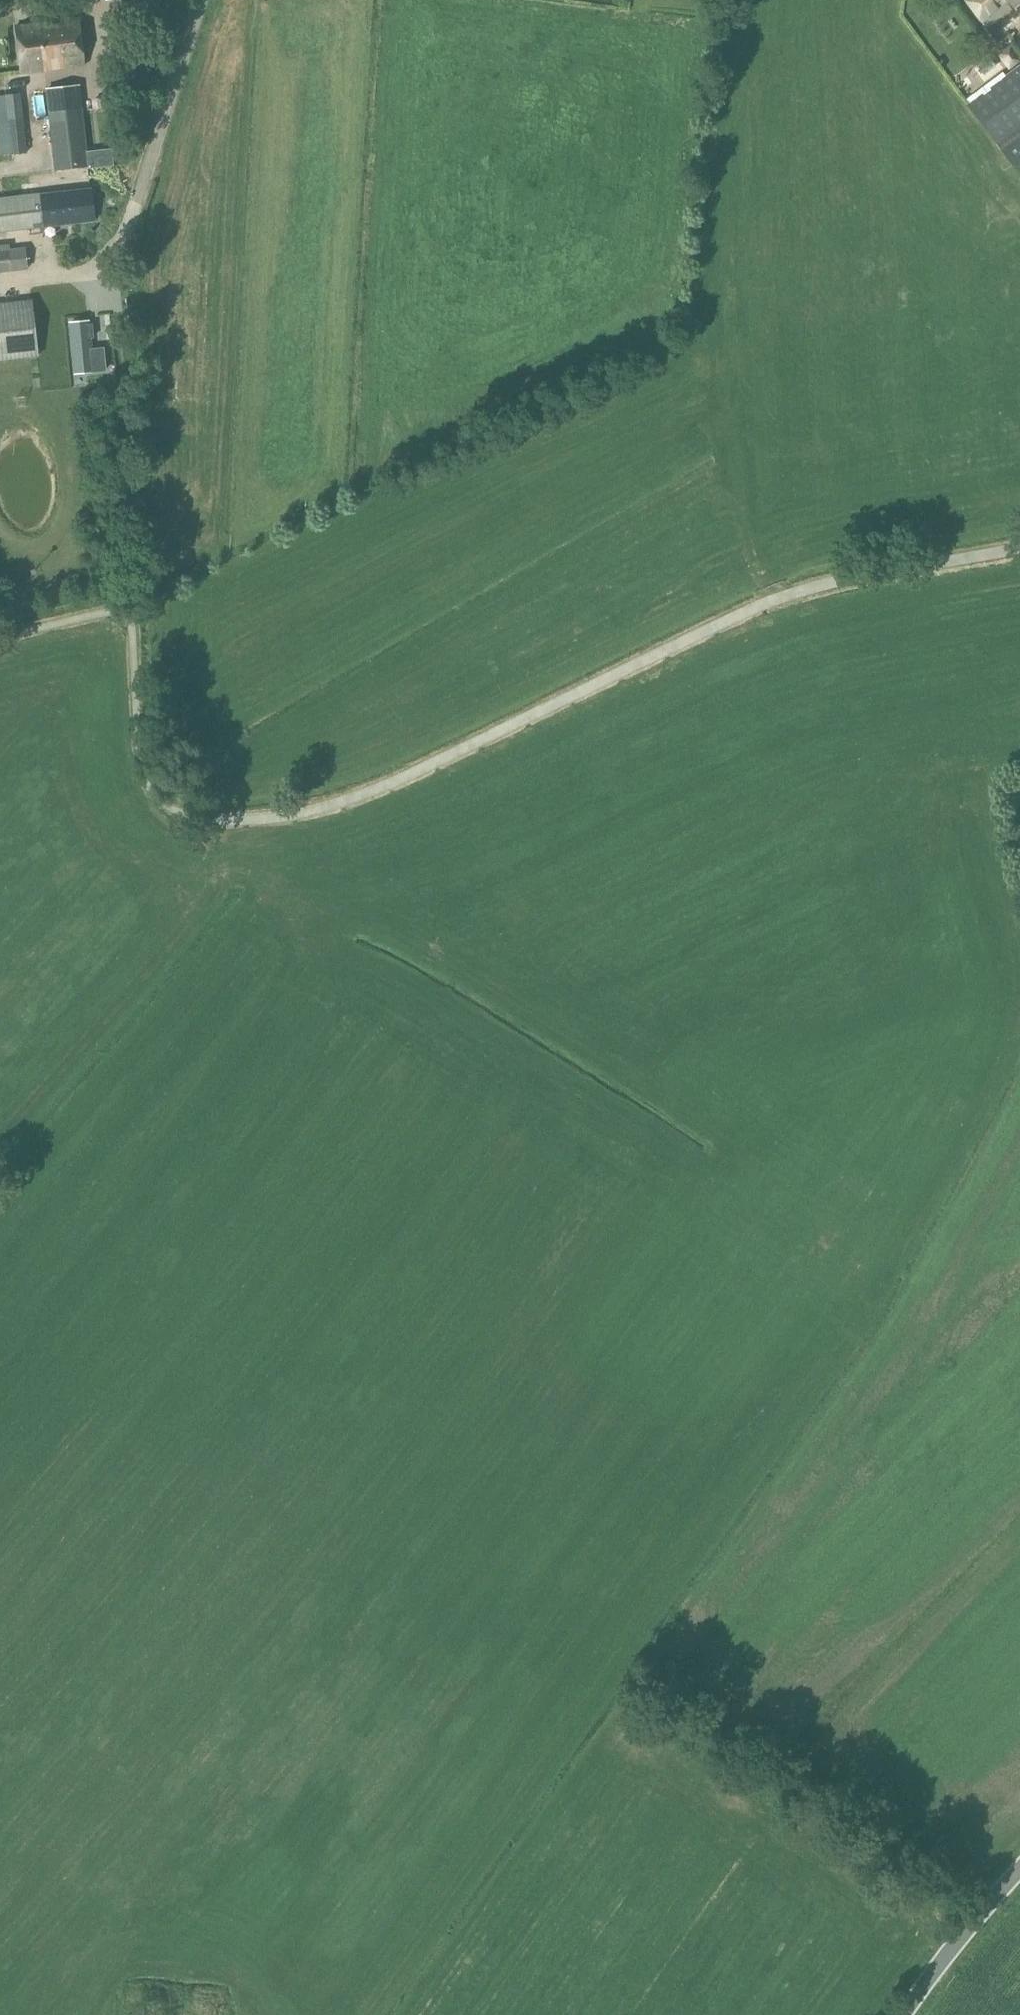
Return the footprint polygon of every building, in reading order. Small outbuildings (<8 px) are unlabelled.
[(986,26),(1019,0),(966,0),(986,26)] [(21,73),(84,65),(78,19),(16,27),(21,73)] [(1019,177),(1019,71),(969,109),(1019,177)] [(55,171),(89,167),(80,85),(45,89),(55,171)] [(20,93),(6,94),(9,121),(13,154),(26,152),(20,93)] [(12,154),(13,154),(9,121),(8,121),(0,122),(0,155),(12,154)] [(89,190),(0,199),(0,232),(93,222),(89,190)] [(0,250),(0,273),(28,270),(25,247),(0,250)] [(38,357),(31,302),(0,306),(0,362),(38,357)] [(88,321),(69,323),(74,373),(105,370),(104,352),(92,353),(90,338),(93,338),(92,324),(89,324),(88,321)]
